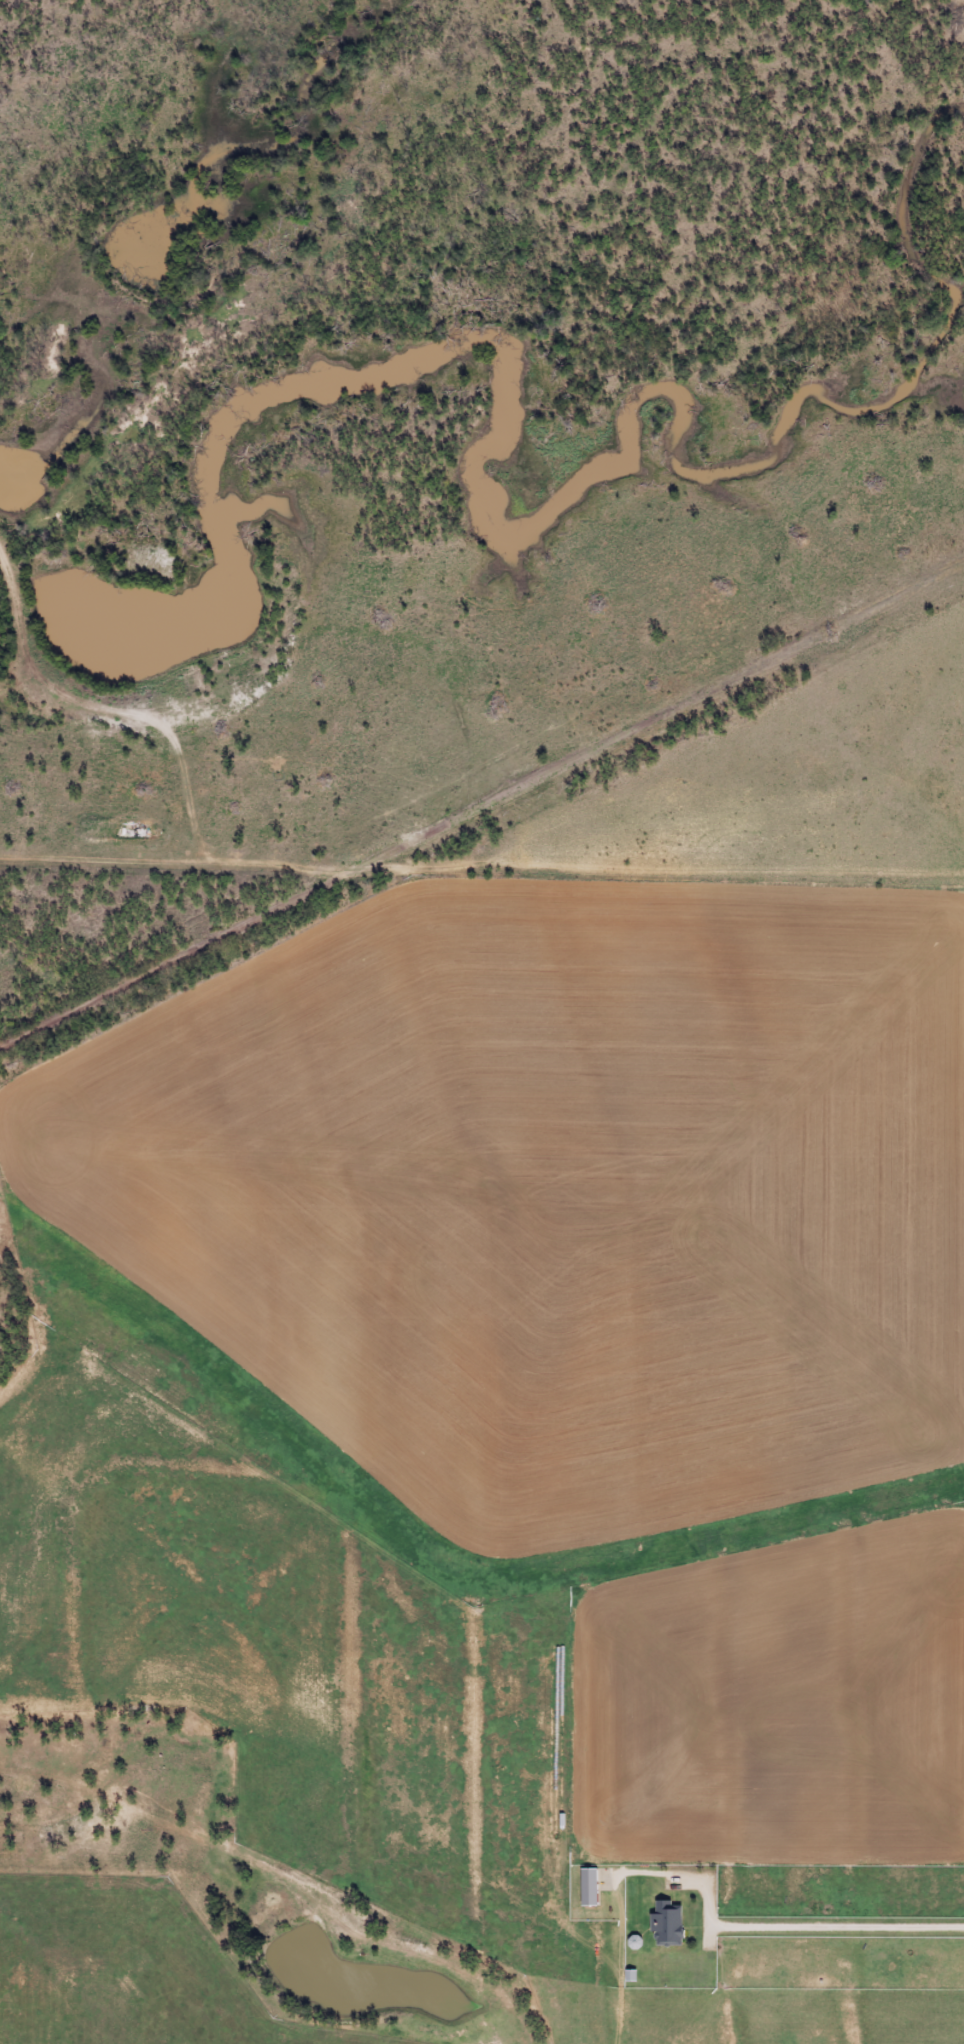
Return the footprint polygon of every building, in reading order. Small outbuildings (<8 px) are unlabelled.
[(650,1913),(649,1945),(679,1945),(680,1905),(670,1905),(670,1900),(653,1900),(653,1913),(650,1913)]
